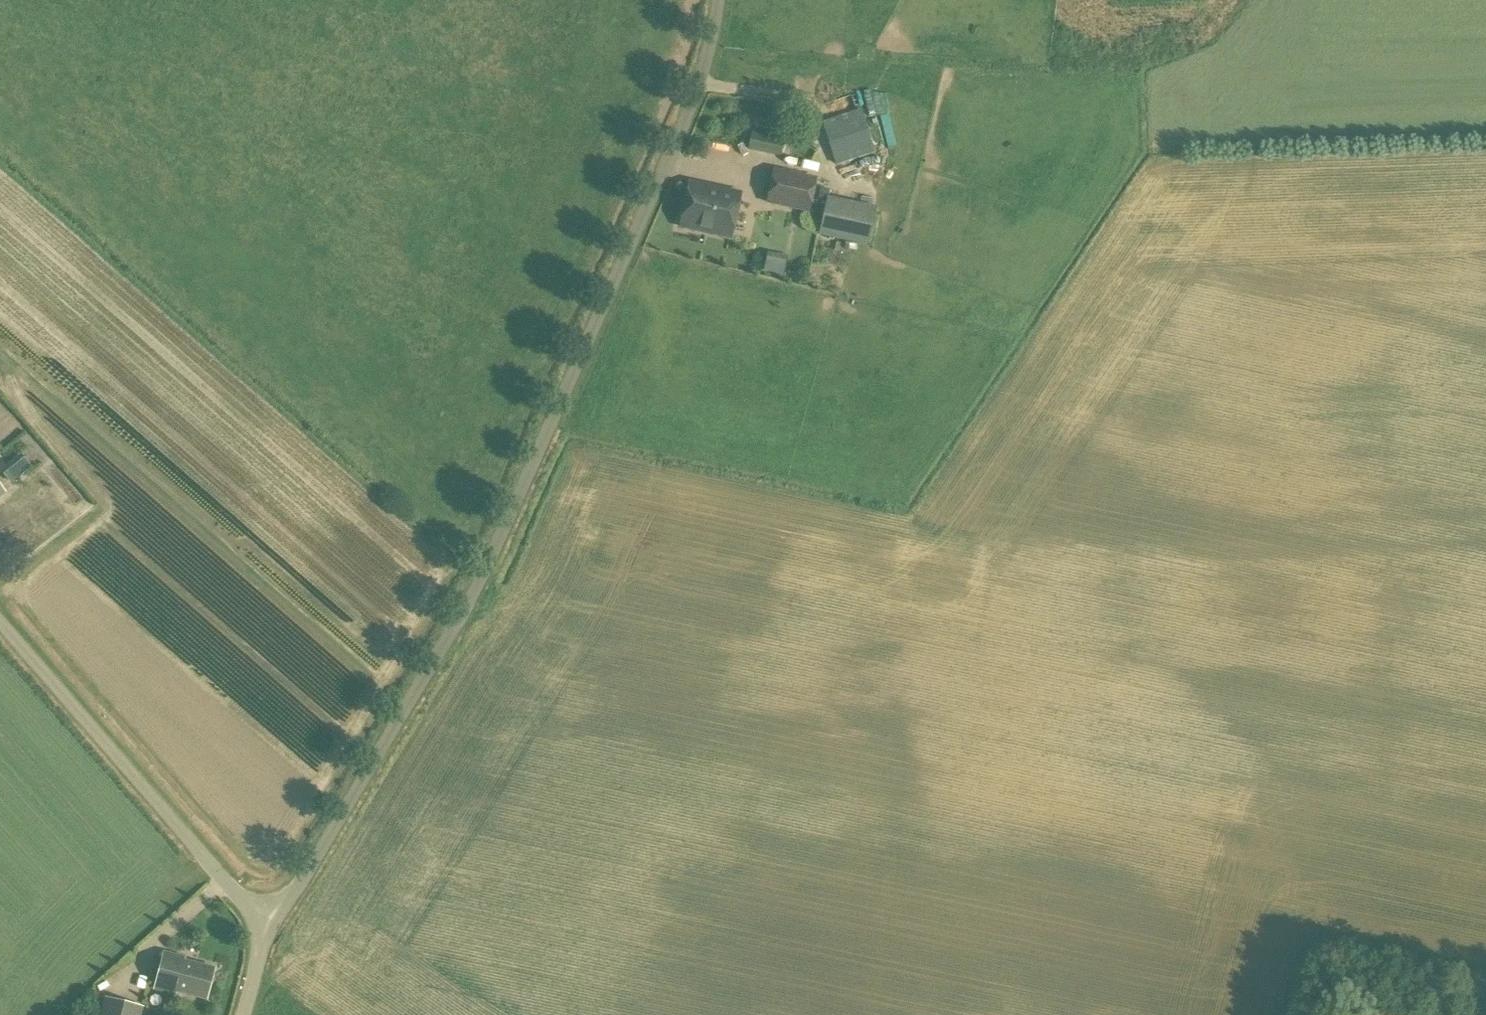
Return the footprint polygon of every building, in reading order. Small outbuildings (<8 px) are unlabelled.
[(836,165),(875,152),(861,109),(822,122),(836,165)] [(771,135),(773,127),(762,125),(760,134),(751,132),(747,150),(780,157),(784,138),(771,135)] [(809,210),(816,178),(775,169),(768,201),(809,210)] [(731,237),(741,193),(690,182),(681,225),(731,237)] [(207,998),(215,968),(184,961),(185,957),(164,952),(155,988),(176,993),(177,990),(207,998)] [(132,1004),(104,997),(100,1014),(129,1014),(132,1004)]
